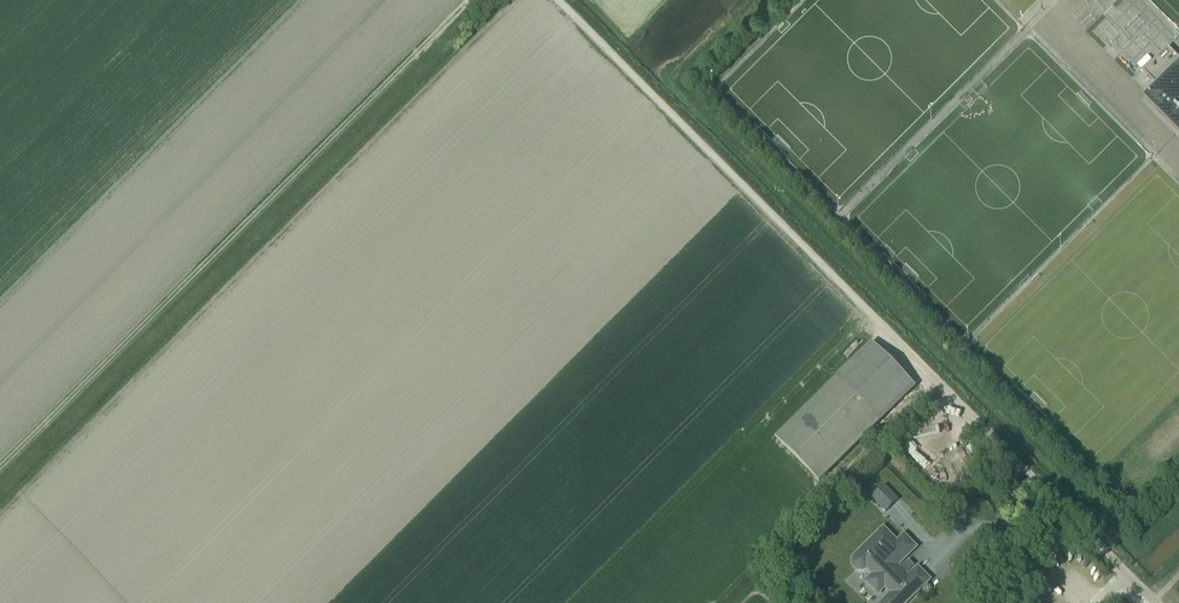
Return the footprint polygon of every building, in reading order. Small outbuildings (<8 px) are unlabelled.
[(1168,48),(1143,72),(1156,86),(1143,100),(1178,136),(1178,58),(1168,48)] [(819,482),(879,421),(913,386),(870,344),(776,439),(819,482)] [(885,487),(872,499),(886,513),(898,501),(885,487)] [(883,526),(855,554),(853,556),(851,558),(851,562),(851,565),(853,569),(856,571),(860,572),(864,572),(867,571),(871,575),(865,582),(879,596),(885,590),(889,594),(880,602),(908,602),(932,580),(918,566),(909,575),(907,573),(914,566),(908,560),(901,567),(900,566),(918,548),(904,533),(897,540),(883,526)]
